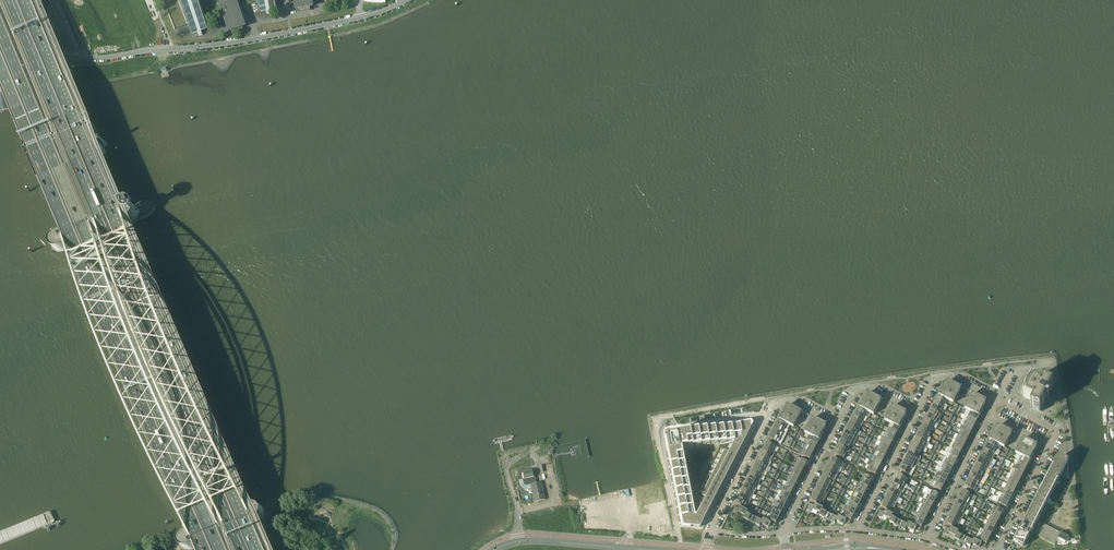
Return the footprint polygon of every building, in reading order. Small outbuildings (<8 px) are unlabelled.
[(177,0),(163,0),(174,30),(175,30),(175,29),(187,25),(177,0)] [(199,10),(195,0),(177,0),(187,25),(191,36),(198,34),(199,36),(199,37),(202,36),(201,33),(207,30),(203,20),(199,10)] [(199,10),(203,20),(222,13),(218,0),(195,0),(199,10)] [(222,13),(229,32),(244,27),(237,8),(235,0),(218,0),(222,13)] [(256,2),(256,0),(235,0),(237,8),(247,5),(256,2)] [(256,2),(259,14),(266,12),(267,15),(270,15),(269,12),(276,10),(274,0),(256,0),(256,2)] [(296,10),(311,8),(310,0),(294,0),(296,10)] [(0,94),(0,110),(9,109),(6,93),(0,94)] [(29,149),(29,151),(43,183),(44,183),(107,157),(108,156),(93,122),(93,121),(92,121),(30,147),(29,149)] [(64,252),(102,237),(147,217),(150,216),(153,213),(154,212),(155,209),(156,207),(156,205),(155,204),(153,202),(150,202),(149,202),(145,202),(142,203),(58,239),(57,240),(55,242),(55,245),(55,247),(55,249),(57,251),(60,252),(62,252),(64,252)] [(1045,375),(1026,377),(1025,377),(1025,378),(1024,378),(1016,394),(1033,403),(1031,407),(1040,411),(1046,400),(1048,401),(1049,401),(1049,400),(1050,400),(1050,399),(1050,398),(1049,398),(1048,397),(1047,398),(1053,386),(1052,381),(1052,380),(1051,379),(1051,378),(1050,377),(1049,376),(1048,376),(1047,375),(1046,375),(1045,375)] [(957,396),(960,392),(959,392),(960,390),(946,382),(944,387),(944,386),(943,389),(942,389),(938,395),(939,396),(948,400),(954,403),(958,397),(957,396)] [(877,408),(880,404),(880,403),(881,402),(866,394),(865,396),(863,401),(862,401),(859,407),(859,408),(868,412),(870,413),(874,415),(878,409),(877,408)] [(982,409),(983,407),(984,405),(985,403),(971,395),(968,402),(967,402),(964,409),(968,410),(979,416),(983,410),(982,409)] [(948,400),(939,396),(938,398),(936,400),(937,400),(945,405),(948,400)] [(945,411),(947,406),(945,405),(937,400),(934,405),(944,410),(945,411)] [(944,410),(934,405),(933,407),(932,409),(932,410),(942,415),(944,410)] [(786,407),(785,409),(783,413),(782,413),(779,420),(790,425),(794,427),(798,421),(797,421),(800,416),(801,414),(786,407)] [(891,407),(890,409),(888,414),(887,413),(884,421),(890,424),(899,428),(900,428),(903,422),(902,421),(905,416),(906,414),(891,407)] [(870,413),(868,412),(859,408),(857,412),(866,417),(868,418),(870,413)] [(942,415),(932,410),(930,415),(940,420),(942,415)] [(979,416),(968,410),(965,415),(976,421),(979,416)] [(863,421),(866,417),(857,412),(856,415),(855,414),(854,417),(855,417),(863,421)] [(940,420),(930,415),(927,419),(936,423),(938,425),(940,420)] [(976,421),(965,415),(963,420),(974,425),(976,421)] [(863,421),(855,417),(854,419),(853,419),(852,421),(852,422),(861,426),(863,421)] [(824,431),(825,429),(826,427),(811,419),(808,426),(807,426),(804,433),(808,435),(810,436),(819,440),(820,441),(823,434),(822,434),(824,431)] [(933,428),(936,423),(927,419),(926,421),(924,423),(925,424),(933,428)] [(664,436),(681,526),(701,528),(752,428),(750,420),(664,436)] [(790,425),(779,420),(777,425),(788,430),(790,425)] [(974,425),(963,420),(960,424),(961,425),(963,426),(971,430),(974,425)] [(861,426),(852,422),(851,424),(849,426),(850,426),(858,431),(861,426)] [(899,428),(890,424),(888,428),(897,432),(899,428)] [(933,428),(925,424),(923,428),(931,433),(933,428)] [(788,430),(777,425),(775,430),(785,435),(786,435),(788,430)] [(971,430),(963,426),(961,425),(959,430),(960,430),(969,435),(971,430)] [(861,432),(858,431),(850,426),(848,431),(858,436),(861,432)] [(997,427),(996,429),(995,431),(993,434),(993,433),(989,440),(990,440),(1000,445),(1004,448),(1009,441),(1008,441),(1010,436),(1011,434),(997,427)] [(897,432),(888,428),(886,433),(894,437),(897,432)] [(931,433),(923,428),(920,433),(929,437),(931,433)] [(785,435),(775,430),(772,434),(783,440),(785,435)] [(969,435),(960,430),(958,435),(967,439),(969,435)] [(858,436),(848,431),(845,436),(856,441),(858,436)] [(894,437),(886,433),(883,437),(892,442),(894,437)] [(931,438),(929,437),(920,433),(919,435),(918,435),(917,437),(918,438),(928,443),(931,438)] [(783,440),(772,434),(771,436),(769,439),(773,441),(781,445),(783,440)] [(819,440),(810,436),(808,435),(806,439),(808,440),(816,445),(819,440)] [(967,439),(958,435),(956,440),(964,444),(965,444),(966,442),(967,439)] [(856,441),(845,436),(843,440),(851,445),(853,446),(856,441)] [(892,442),(883,437),(882,437),(879,441),(881,442),(889,447),(892,442)] [(929,444),(928,443),(918,438),(915,442),(926,448),(927,448),(929,444)] [(814,450),(816,445),(808,440),(806,445),(814,450)] [(851,445),(843,440),(840,445),(849,449),(851,445)] [(964,444),(956,440),(953,444),(962,449),(964,444)] [(1000,445),(990,440),(988,445),(998,450),(1000,445)] [(1034,451),(1035,449),(1036,447),(1022,440),(1021,442),(1018,446),(1015,453),(1019,455),(1029,460),(1030,461),(1034,454),(1033,454),(1034,451)] [(772,443),(768,441),(766,444),(767,445),(765,447),(774,452),(777,447),(771,444),(772,443)] [(889,447),(881,442),(878,447),(887,451),(889,447)] [(926,448),(915,442),(913,447),(921,452),(923,453),(926,448)] [(962,449),(953,444),(951,443),(948,448),(960,453),(961,451),(962,449)] [(814,450),(806,445),(803,450),(812,454),(814,450)] [(851,450),(849,449),(840,445),(838,450),(846,454),(848,455),(851,450)] [(1000,451),(998,450),(988,445),(985,449),(995,455),(997,456),(998,455),(1000,452),(1000,451)] [(887,451),(878,447),(876,446),(874,450),(885,456),(886,454),(887,451)] [(774,452),(765,447),(764,449),(762,451),(773,457),(776,452),(774,452)] [(921,452),(913,447),(910,452),(919,456),(921,452)] [(960,453),(948,448),(946,452),(957,458),(960,453)] [(995,455),(985,449),(983,454),(993,459),(995,455)] [(812,454),(803,450),(801,455),(806,457),(806,458),(809,460),(811,457),(811,456),(812,454)] [(846,454),(838,450),(837,452),(836,452),(835,455),(838,457),(839,456),(844,459),(846,454)] [(882,461),(885,456),(874,450),(872,455),(874,456),(882,461)] [(773,457),(762,451),(761,454),(762,454),(761,457),(771,462),(773,457)] [(921,457),(919,456),(910,452),(908,457),(919,462),(921,457)] [(957,458),(946,452),(944,457),(955,463),(957,458)] [(993,459),(983,454),(980,459),(990,464),(993,459)] [(1029,460),(1019,455),(1016,460),(1027,465),(1029,460)] [(882,461),(874,456),(871,461),(880,465),(881,463),(882,461)] [(771,462),(761,457),(760,459),(759,458),(758,461),(768,466),(771,462)] [(837,459),(833,457),(832,460),(832,461),(831,463),(841,468),(844,463),(837,460),(837,459)] [(919,462),(908,457),(906,461),(916,467),(919,462)] [(955,463),(944,457),(941,462),(952,467),(955,463)] [(804,460),(804,461),(799,458),(796,463),(805,467),(806,465),(807,465),(808,462),(804,460)] [(990,464),(980,459),(978,464),(988,469),(990,464)] [(877,470),(880,465),(871,461),(869,460),(867,465),(869,466),(877,470)] [(1046,504),(1049,500),(1067,465),(1057,460),(1024,524),(1022,524),(1019,531),(1013,542),(1023,547),(1031,532),(1055,544),(1057,541),(1061,533),(1038,521),(1046,504)] [(1027,465),(1016,460),(1014,464),(1025,469),(1027,465)] [(768,466),(758,461),(756,463),(757,464),(756,466),(766,471),(768,466)] [(916,467),(906,461),(903,466),(914,471),(916,467)] [(952,467),(941,462),(939,466),(950,472),(952,467)] [(805,467),(796,463),(794,468),(803,472),(805,470),(804,470),(805,467)] [(841,468),(831,463),(830,465),(829,465),(828,467),(839,473),(841,468)] [(988,469),(978,464),(976,468),(986,473),(988,469)] [(1025,469),(1014,464),(1012,469),(1022,474),(1023,475),(1024,472),(1025,469)] [(766,471),(756,466),(755,468),(754,468),(753,470),(764,476),(766,471)] [(877,470),(869,466),(866,470),(871,473),(871,474),(875,476),(877,472),(876,472),(877,470)] [(914,471),(903,466),(902,468),(900,471),(904,473),(904,472),(911,476),(914,471)] [(950,472),(939,466),(937,471),(938,472),(948,477),(950,472)] [(839,473),(828,467),(827,470),(828,470),(826,472),(836,477),(839,473)] [(803,472),(794,468),(792,472),(800,477),(801,474),(802,475),(803,472)] [(986,473),(976,468),(973,473),(983,478),(986,473)] [(1020,479),(1022,474),(1012,469),(1009,474),(1011,475),(1020,479)] [(764,476),(753,470),(751,473),(752,473),(751,475),(761,480),(764,476)] [(524,479),(522,479),(523,485),(525,486),(530,485),(534,502),(538,502),(545,500),(541,483),(536,484),(534,474),(533,475),(532,471),(528,472),(526,471),(525,472),(524,473),(522,473),(524,479)] [(800,477),(792,472),(789,477),(799,482),(800,479),(799,479),(800,477)] [(836,477),(826,472),(825,475),(824,474),(823,476),(834,482),(836,477)] [(945,481),(948,477),(938,472),(935,476),(937,477),(945,481)] [(903,475),(899,473),(897,476),(898,477),(897,479),(905,483),(908,478),(902,476),(903,475)] [(983,478),(973,473),(971,478),(981,483),(983,478)] [(870,476),(865,474),(862,479),(871,483),(872,481),(874,478),(870,476)] [(761,480),(751,475),(750,478),(749,477),(748,480),(759,485),(761,480)] [(1018,484),(1020,479),(1011,475),(1009,479),(1018,484)] [(834,482),(823,476),(822,479),(823,479),(822,482),(832,487),(834,482)] [(945,481),(937,477),(935,476),(933,481),(943,486),(944,484),(945,481)] [(799,482),(789,477),(787,482),(795,486),(797,484),(799,482)] [(981,483),(971,478),(969,482),(977,487),(980,488),(981,488),(983,485),(983,484),(981,483)] [(869,485),(871,483),(862,479),(860,483),(869,488),(870,486),(869,485)] [(907,484),(905,483),(897,479),(895,481),(893,483),(904,489),(907,484)] [(1018,484),(1009,479),(1007,484),(1015,488),(1018,484)] [(759,485),(748,480),(747,482),(748,482),(746,485),(756,490),(759,485)] [(942,488),(943,486),(933,481),(932,480),(929,485),(937,489),(937,490),(940,492),(942,489),(942,488)] [(795,486),(787,482),(784,486),(794,491),(795,489),(794,488),(795,486)] [(832,487),(822,482),(820,484),(818,486),(829,491),(832,487)] [(977,487),(969,482),(967,485),(967,484),(965,488),(969,489),(975,492),(977,487)] [(869,488),(860,483),(858,483),(856,487),(866,492),(867,490),(868,491),(869,488)] [(904,489),(893,483),(892,485),(893,486),(892,488),(902,494),(904,489)] [(1015,488),(1007,484),(1004,489),(1013,493),(1015,488)] [(756,490),(746,485),(745,487),(744,487),(743,489),(754,494),(756,490)] [(794,491),(784,486),(782,491),(791,495),(792,493),(793,494),(794,491)] [(829,491),(818,486),(817,488),(818,489),(817,491),(827,496),(829,491)] [(865,495),(866,492),(856,487),(853,492),(864,498),(865,495)] [(902,494),(892,488),(891,491),(890,490),(889,492),(899,498),(902,494)] [(754,494),(743,489),(742,491),(743,492),(742,494),(752,499),(754,494)] [(938,497),(940,494),(935,492),(935,493),(928,489),(926,494),(936,499),(937,497),(938,497)] [(1013,493),(1004,489),(1002,493),(1010,498),(1013,493)] [(976,497),(973,495),(968,492),(964,490),(962,493),(963,493),(962,495),(972,500),(974,502),(976,497)] [(789,498),(791,495),(782,491),(780,496),(789,501),(790,498),(789,498)] [(827,496),(817,491),(816,493),(815,493),(814,495),(824,501),(827,496)] [(864,498),(853,492),(851,497),(852,497),(861,502),(862,499),(863,500),(864,498)] [(899,498),(889,492),(888,495),(887,498),(897,503),(899,498)] [(1008,502),(1010,498),(1002,493),(999,492),(997,497),(1008,502)] [(752,499),(742,494),(740,496),(738,498),(749,504),(752,499)] [(789,501),(780,496),(777,494),(775,499),(777,500),(786,505),(787,503),(788,503),(789,501)] [(935,502),(936,499),(926,494),(923,499),(925,500),(934,504),(936,502),(935,502)] [(824,501),(814,495),(812,498),(813,498),(812,501),(822,506),(824,501)] [(962,495),(961,498),(960,497),(959,500),(969,505),(972,500),(962,495)] [(861,502),(852,497),(851,497),(849,501),(850,502),(859,507),(861,505),(860,504),(861,502)] [(1007,505),(1008,502),(997,497),(995,502),(1002,506),(1006,508),(1007,505)] [(749,504),(738,498),(737,501),(738,501),(737,504),(747,509),(749,504)] [(897,503),(887,498),(886,500),(885,500),(884,502),(895,507),(897,503)] [(934,504),(925,500),(923,499),(921,503),(923,504),(931,509),(932,506),(933,507),(934,504)] [(785,507),(786,505),(777,500),(775,505),(784,510),(785,508),(785,507)] [(969,505),(959,500),(957,502),(958,503),(957,505),(967,510),(969,505)] [(850,502),(849,501),(847,501),(845,505),(856,511),(857,509),(858,509),(859,507),(850,502)] [(895,507),(884,502),(883,504),(883,505),(882,507),(892,512),(895,507)] [(823,508),(815,504),(814,506),(810,504),(808,508),(808,509),(808,510),(809,511),(811,511),(812,511),(813,510),(813,509),(820,513),(823,508)] [(930,511),(931,509),(923,504),(920,509),(930,514),(931,511),(930,511)] [(784,510),(775,505),(772,510),(781,514),(782,512),(783,512),(784,510)] [(855,514),(856,511),(845,505),(842,510),(845,511),(855,516),(856,514),(855,514)] [(957,505),(956,507),(955,507),(954,509),(965,515),(967,510),(957,505)] [(191,549),(194,549),(260,521),(264,518),(266,516),(267,513),(268,512),(268,510),(267,509),(266,507),(264,507),(262,506),(261,506),(258,506),(254,507),(251,508),(188,535),(185,536),(183,538),(181,540),(180,542),(180,544),(180,546),(180,547),(181,548),(183,549),(185,549),(188,549),(191,549)] [(1005,511),(1001,509),(1000,509),(995,506),(993,511),(1001,516),(1002,513),(1003,514),(1005,511)] [(748,511),(740,507),(739,509),(735,507),(733,510),(733,512),(733,513),(734,514),(735,514),(737,514),(737,513),(738,512),(745,516),(748,511)] [(823,508),(820,513),(819,515),(824,518),(823,519),(827,520),(830,514),(828,513),(829,511),(823,508)] [(930,514),(920,509),(918,514),(926,518),(928,516),(930,514)] [(965,515),(954,509),(953,511),(953,512),(952,514),(962,519),(965,515)] [(781,514),(772,510),(770,514),(779,519),(781,517),(780,516),(781,514)] [(855,516),(845,511),(842,510),(840,515),(851,521),(853,518),(853,519),(855,516)] [(893,514),(886,511),(884,512),(882,511),(881,510),(879,514),(878,515),(879,517),(880,517),(881,518),(882,517),(883,516),(891,520),(893,514)] [(754,514),(748,511),(745,516),(744,518),(749,521),(748,522),(751,523),(755,517),(753,516),(754,514)] [(1001,516),(993,511),(990,516),(1000,521),(1001,518),(1000,518),(1001,516)] [(839,516),(833,513),(831,515),(830,514),(827,520),(830,522),(830,521),(835,524),(836,521),(839,516)] [(779,519),(770,514),(768,519),(776,524),(777,521),(778,522),(779,519)] [(893,514),(891,520),(889,522),(894,524),(894,525),(897,527),(900,521),(898,520),(900,518),(893,514)] [(926,518),(918,514),(916,518),(925,523),(926,521),(925,520),(926,518)] [(952,514),(951,516),(950,516),(949,519),(960,524),(962,519),(952,514)] [(764,519),(757,516),(756,518),(755,517),(751,523),(755,525),(755,524),(760,526),(761,524),(764,519)] [(851,522),(839,516),(836,521),(844,525),(844,524),(845,525),(846,525),(847,525),(848,525),(849,524),(850,523),(851,522)] [(1000,521),(990,516),(988,521),(996,525),(998,523),(1000,521)] [(925,523),(916,518),(913,523),(922,527),(923,525),(924,525),(925,523)] [(775,525),(764,519),(761,524),(769,528),(769,527),(770,527),(771,528),(772,528),(773,527),(774,527),(775,526),(775,525)] [(909,523),(903,519),(902,522),(900,521),(897,527),(900,529),(901,528),(905,530),(906,528),(909,523)] [(960,524),(949,519),(948,521),(949,521),(947,524),(957,529),(960,524)] [(996,525),(988,521),(985,525),(995,530),(996,528),(995,527),(996,525)] [(921,529),(909,523),(906,528),(914,532),(915,531),(916,532),(918,532),(919,531),(920,530),(921,529)] [(995,530),(985,525),(983,524),(981,529),(992,534),(993,532),(994,532),(995,530)] [(958,531),(951,527),(950,529),(946,527),(944,530),(944,531),(944,532),(944,533),(945,534),(946,534),(947,534),(948,533),(948,532),(956,536),(958,531)] [(990,537),(992,534),(981,529),(978,534),(990,540),(991,537),(990,537)] [(965,537),(964,537),(965,534),(958,531),(956,536),(955,539),(959,541),(959,542),(962,544),(965,537)] [(1065,535),(1061,533),(1057,541),(1061,543),(1062,544),(1063,544),(1065,543),(1066,542),(1067,540),(1069,536),(1066,534),(1065,535)] [(990,540),(978,534),(976,538),(987,544),(988,541),(989,542),(990,540)] [(970,547),(972,544),(974,539),(966,535),(965,537),(962,544),(965,545),(966,544),(970,547)] [(986,545),(974,539),(972,544),(979,548),(980,547),(980,548),(982,548),(983,548),(984,548),(985,547),(986,546),(986,545)]
